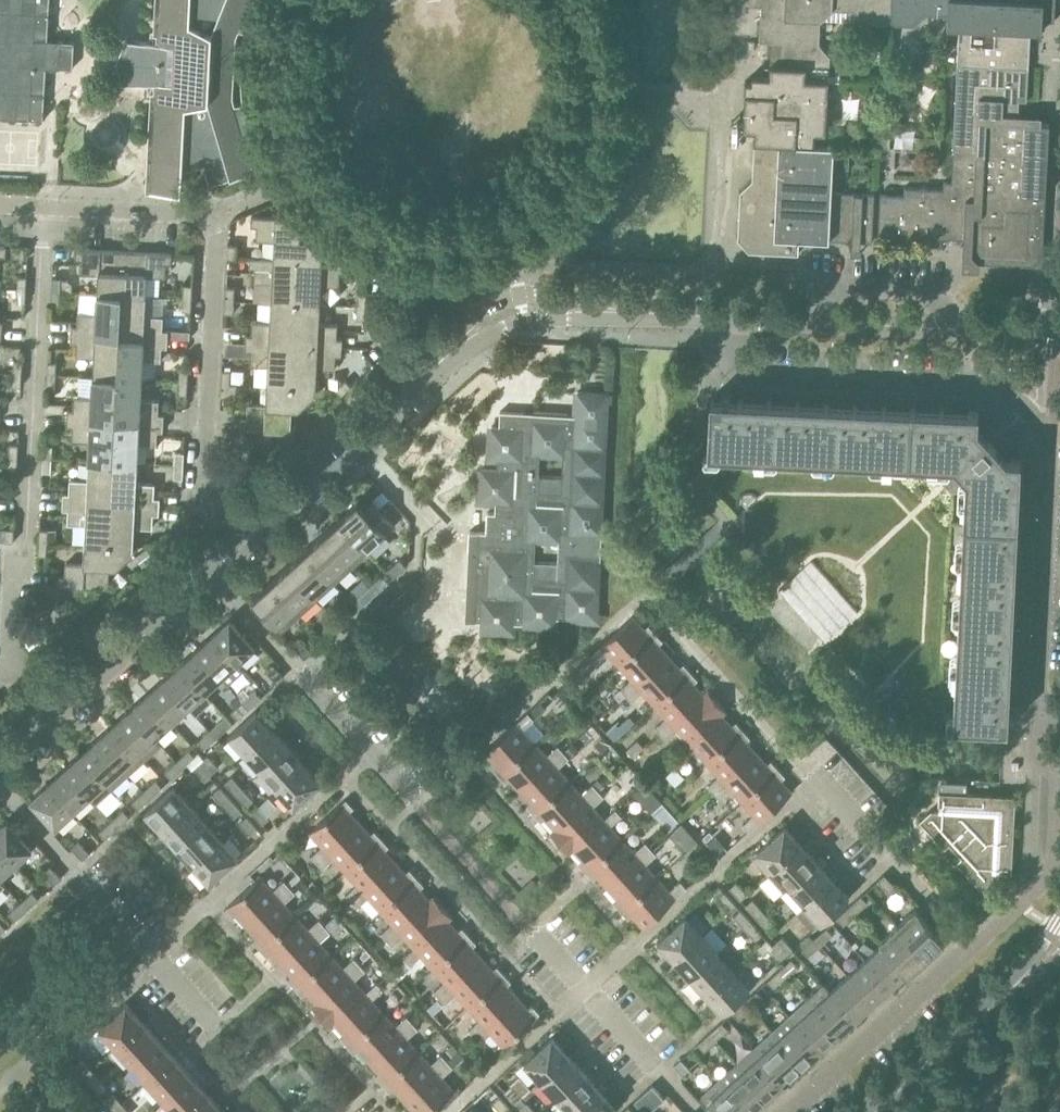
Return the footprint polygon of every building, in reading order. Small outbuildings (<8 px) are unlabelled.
[(44,123),(46,70),(73,71),(74,44),(47,43),(50,0),(0,0),(0,121),(44,123)] [(154,34),(157,34),(157,43),(145,41),(145,42),(126,39),(117,61),(124,83),(142,82),(142,83),(155,83),(155,92),(151,91),(147,191),(183,192),(183,170),(204,164),(210,183),(255,170),(252,162),(261,158),(255,144),(249,127),(247,118),(245,103),(236,104),(233,96),(236,37),(240,30),(248,32),(251,20),(254,12),(259,0),(156,0),(154,34)] [(751,5),(762,6),(762,16),(761,41),(771,42),(770,64),(788,65),(788,71),(802,72),(802,76),(830,77),(831,56),(820,44),(821,20),(833,9),(855,10),(866,23),(891,24),(892,0),(751,0),(751,5)] [(891,24),(915,25),(927,14),(937,15),(938,0),(892,0),(891,24)] [(937,15),(949,16),(948,27),(960,27),(958,64),(1029,68),(1029,65),(1031,31),(1043,31),(1043,20),(1056,21),(1057,0),(938,0),(937,15)] [(746,79),(744,128),(745,128),(756,128),(755,134),(755,139),(755,140),(757,140),(813,143),(815,143),(815,141),(815,137),(815,132),(827,133),(830,77),(802,76),(802,72),(788,71),(788,65),(770,64),(770,75),(752,74),(752,76),(752,80),(746,79)] [(954,138),(954,150),(1025,153),(1027,124),(1019,124),(1020,100),(1028,100),(1029,70),(1029,68),(958,64),(958,70),(957,73),(954,138)] [(881,194),(879,242),(942,244),(943,237),(970,238),(974,239),(973,254),(977,258),(981,262),(1036,265),(1043,258),(1049,125),(1027,124),(1025,153),(954,150),(952,182),(944,181),(944,189),(905,187),(905,195),(881,194)] [(867,146),(890,148),(891,148),(891,135),(890,135),(867,134),(867,138),(867,146)] [(917,136),(916,149),(917,149),(940,150),(941,137),(918,136),(917,136)] [(755,142),(753,179),(741,191),(739,239),(750,251),(799,253),(800,238),(830,239),(832,191),(835,145),(755,142)] [(832,191),(830,239),(873,241),(875,194),(832,191)] [(275,240),(274,259),(274,260),(299,261),(323,262),(323,261),(323,256),(308,239),(301,239),(302,218),(253,216),(252,225),(258,225),(257,239),(275,240)] [(229,244),(228,257),(237,257),(237,244),(229,244)] [(122,294),(125,251),(76,249),(76,258),(82,258),(81,272),(99,273),(98,293),(122,294)] [(146,295),(147,275),(166,276),(166,262),(172,263),(172,253),(125,251),(122,294),(146,295)] [(296,303),(299,261),(274,260),(274,259),(251,257),(250,267),(256,267),(255,281),(273,282),(272,301),(296,303)] [(346,262),(323,261),(323,262),(299,261),(296,303),(321,304),(322,284),(340,285),(340,271),(346,271),(346,262)] [(19,276),(18,289),(26,289),(27,276),(19,276)] [(53,277),(52,290),(60,290),(61,279),(61,278),(53,277)] [(72,290),(73,284),(68,279),(61,279),(60,290),(72,290)] [(185,284),(184,297),(192,297),(193,284),(185,284)] [(227,286),(226,299),(234,299),(235,287),(227,286)] [(26,302),(26,289),(18,289),(18,302),(26,302)] [(60,304),(60,290),(52,290),(52,303),(60,304)] [(120,336),(122,294),(98,293),(97,312),(79,311),(78,325),(73,325),(72,333),(120,336)] [(359,293),(358,306),(366,306),(367,293),(359,293)] [(145,315),(146,295),(122,294),(120,336),(168,338),(168,330),(163,330),(164,316),(145,315)] [(192,297),(184,297),(183,310),(192,310),(192,297)] [(234,312),(234,299),(226,299),(226,312),(234,312)] [(246,342),(294,344),(296,303),(272,301),(271,321),(253,320),(252,334),(247,334),(246,342)] [(321,304),(296,303),(294,344),(342,347),(343,339),(337,338),(338,324),(320,323),(321,304)] [(366,319),(366,306),(358,306),(357,319),(366,319)] [(95,356),(94,376),(118,378),(120,336),(72,333),(72,341),(77,342),(77,355),(95,356)] [(168,338),(120,336),(118,378),(142,379),(143,359),(161,360),(162,346),(168,346),(168,338)] [(269,365),(268,385),(292,386),(294,344),(246,342),(246,350),(252,350),(251,364),(269,365)] [(294,344),(292,386),(317,387),(317,368),(335,369),(336,354),(342,355),(342,347),(294,344)] [(15,360),(14,373),(22,373),(23,360),(15,360)] [(49,361),(48,374),(56,375),(57,362),(49,361)] [(180,368),(180,381),(188,381),(189,368),(180,368)] [(223,369),(222,382),(230,383),(231,370),(223,369)] [(21,386),(22,373),(14,373),(13,386),(21,386)] [(56,388),(56,375),(48,374),(47,387),(56,388)] [(68,409),(68,417),(116,420),(118,378),(94,376),(93,397),(75,396),(74,409),(68,409)] [(118,378),(116,420),(164,422),(164,414),(159,414),(159,400),(141,399),(142,379),(118,378)] [(352,386),(346,380),(337,388),(342,394),(352,386)] [(188,381),(180,381),(179,393),(187,394),(188,381)] [(230,396),(230,383),(222,382),(221,395),(230,396)] [(299,409),(316,394),(317,387),(292,386),(268,385),(267,404),(249,404),(248,418),(242,417),(242,426),(291,429),(292,408),(299,409)] [(475,575),(476,575),(477,575),(476,583),(476,589),(467,590),(465,621),(481,622),(481,629),(513,631),(513,623),(556,625),(556,618),(598,619),(599,588),(602,534),(603,502),(606,448),(609,393),(578,392),(577,415),(500,411),(500,427),(492,427),(491,458),(498,458),(497,470),(482,469),(481,500),(496,501),(495,513),(488,512),(487,532),(469,531),(469,550),(472,551),(471,570),(471,571),(472,571),(472,572),(472,573),(473,574),(474,574),(474,575),(475,575)] [(711,398),(709,452),(940,464),(940,478),(940,479),(944,483),(945,485),(993,442),(979,426),(979,411),(969,411),(969,412),(970,412),(970,418),(714,405),(715,398),(711,398)] [(91,441),(90,460),(114,461),(116,420),(68,417),(68,425),(73,426),(73,440),(91,441)] [(164,422),(116,420),(114,461),(138,463),(139,443),(157,444),(158,430),(163,430),(164,422)] [(993,442),(945,485),(947,487),(951,491),(953,491),(966,492),(954,724),(955,724),(1003,726),(1009,726),(1009,723),(1002,723),(1015,467),(1020,467),(1020,469),(1022,469),(1022,459),(1008,458),(993,442)] [(10,444),(10,456),(18,457),(19,444),(10,444)] [(53,445),(44,445),(44,458),(52,458),(53,445)] [(176,451),(176,464),(184,465),(184,452),(176,451)] [(17,470),(18,457),(10,456),(9,469),(17,470)] [(52,471),(52,458),(44,458),(43,471),(52,471)] [(64,492),(64,501),(112,503),(114,461),(90,460),(89,480),(71,479),(70,493),(64,492)] [(114,461),(112,503),(160,505),(160,497),(154,497),(155,483),(137,482),(138,463),(114,461)] [(184,465),(176,464),(175,477),(183,478),(184,465)] [(112,503),(64,501),(63,509),(69,509),(68,523),(87,524),(86,544),(110,545),(112,503)] [(369,549),(387,533),(395,526),(372,501),(364,508),(358,501),(341,517),(369,549)] [(160,505),(112,503),(110,545),(134,546),(135,526),(153,527),(154,513),(160,514),(160,505)] [(341,517),(323,533),(352,565),(369,549),(341,517)] [(14,529),(6,528),(6,541),(14,541),(14,529)] [(40,528),(40,541),(48,542),(48,529),(40,528)] [(352,565),(323,533),(305,549),(334,581),(352,565)] [(161,547),(166,553),(176,544),(171,538),(161,547)] [(47,554),(48,542),(40,541),(39,554),(47,554)] [(66,562),(66,576),(60,576),(60,585),(109,588),(110,567),(118,567),(134,552),(134,546),(110,545),(86,544),(85,563),(66,562)] [(135,556),(143,566),(153,559),(146,548),(135,556)] [(305,549),(288,565),(317,597),(334,581),(305,549)] [(406,566),(400,559),(388,570),(394,577),(406,566)] [(787,598),(820,635),(826,641),(858,612),(811,561),(790,580),(785,585),(779,590),(787,598)] [(317,597),(288,565),(270,581),(299,613),(317,597)] [(383,575),(371,586),(377,593),(389,582),(383,575)] [(417,579),(385,608),(395,619),(427,590),(417,579)] [(281,629),(299,613),(270,581),(253,597),(281,629)] [(365,603),(377,593),(371,586),(359,597),(365,603)] [(348,606),(336,617),(342,624),(354,613),(348,606)] [(608,652),(620,665),(656,632),(649,625),(645,628),(635,616),(591,655),(597,662),(608,652)] [(330,635),(342,624),(336,617),(324,628),(330,635)] [(230,619),(213,635),(238,662),(255,647),(230,619)] [(663,640),(656,632),(620,665),(632,678),(622,688),(627,694),(670,655),(660,644),(663,640)] [(222,677),(228,684),(244,669),(238,662),(213,635),(197,649),(222,677)] [(312,651),(301,639),(294,645),(305,658),(312,651)] [(205,692),(222,677),(197,649),(180,665),(205,692)] [(643,691),(655,704),(691,671),(684,663),(681,667),(670,655),(627,694),(632,701),(643,691)] [(284,677),(274,664),(267,671),(278,683),(284,677)] [(180,665),(164,679),(189,706),(197,715),(213,700),(205,692),(180,665)] [(698,679),(691,671),(655,704),(667,717),(656,727),(661,733),(705,694),(705,693),(695,682),(698,679)] [(189,706),(164,679),(147,694),(172,722),(189,706)] [(627,694),(622,688),(615,695),(620,700),(627,694)] [(256,690),(243,701),(250,708),(262,697),(256,690)] [(709,691),(705,693),(705,694),(661,733),(667,739),(678,729),(690,743),(722,713),(723,714),(727,711),(709,691)] [(156,737),(172,722),(147,694),(130,710),(155,737),(156,737)] [(237,719),(250,708),(243,701),(231,712),(237,719)] [(114,724),(145,759),(162,744),(156,737),(155,737),(130,710),(114,724)] [(230,735),(246,753),(273,728),(257,711),(230,735)] [(499,774),(535,741),(524,728),(534,718),(528,713),(485,751),(496,763),(493,767),(499,774)] [(733,725),(723,714),(722,713),(690,743),(679,752),(685,758),(695,749),(707,762),(743,729),(736,722),(733,725)] [(222,720),(211,730),(217,737),(228,726),(222,720)] [(606,730),(615,740),(625,731),(619,725),(616,721),(606,730)] [(129,774),(145,759),(114,724),(98,739),(129,774)] [(261,770),(289,745),(273,728),(246,753),(261,770)] [(750,737),(743,729),(707,762),(720,775),(709,785),(714,791),(757,752),(747,741),(750,737)] [(205,748),(217,737),(211,730),(199,741),(205,748)] [(81,754),(113,789),(129,774),(98,739),(81,754)] [(627,749),(634,756),(644,747),(637,739),(627,749)] [(511,779),(520,790),(563,751),(558,746),(548,755),(535,741),(499,774),(507,782),(511,779)] [(573,742),(563,751),(569,757),(579,749),(573,742)] [(305,764),(289,745),(261,770),(278,788),(305,764)] [(189,750),(177,761),(183,768),(196,756),(189,750)] [(534,813),(570,780),(559,767),(569,757),(563,751),(520,790),(531,802),(527,806),(534,813)] [(742,800),(778,768),(771,760),(768,764),(757,752),(714,791),(719,797),(731,787),(742,800)] [(65,769),(90,797),(96,803),(113,789),(81,754),(65,769)] [(208,754),(202,760),(213,772),(219,766),(208,754)] [(205,779),(213,772),(202,760),(194,767),(205,779)] [(171,778),(183,768),(177,761),(165,772),(171,778)] [(305,764),(278,788),(294,806),(321,781),(305,764)] [(786,776),(778,768),(742,800),(755,814),(744,824),(750,830),(793,791),(782,779),(786,776)] [(73,811),(90,797),(65,769),(48,784),(73,811)] [(675,785),(682,779),(673,769),(666,775),(675,785)] [(232,776),(225,782),(235,793),(242,787),(232,776)] [(599,778),(592,783),(593,784),(598,790),(605,784),(599,778)] [(156,779),(144,790),(150,797),(163,786),(156,779)] [(545,818),(555,829),(598,790),(593,784),(583,794),(570,780),(534,813),(542,821),(545,818)] [(639,789),(645,795),(651,789),(645,783),(639,789)] [(48,784),(31,799),(56,827),(73,811),(48,784)] [(213,792),(224,804),(230,798),(220,786),(213,792)] [(146,811),(162,829),(189,804),(173,787),(146,811)] [(254,800),(242,787),(235,793),(247,806),(254,800)] [(132,801),(138,808),(150,797),(144,790),(132,801)] [(573,848),(605,819),(594,806),(604,796),(598,790),(555,829),(552,832),(570,852),(574,849),(573,848)] [(932,810),(921,820),(945,847),(950,843),(962,857),(958,861),(982,888),(993,878),(994,871),(1012,872),(1016,795),(940,792),(939,810),(932,810)] [(242,810),(230,798),(224,804),(235,816),(242,810)] [(312,855),(318,861),(360,822),(350,811),(354,807),(346,799),(311,831),(323,845),(312,855)] [(177,846),(204,821),(189,804),(162,829),(177,846)] [(259,805),(252,811),(263,823),(270,817),(259,805)] [(130,816),(124,809),(111,821),(117,827),(130,816)] [(580,864),(587,871),(623,838),(611,825),(621,815),(616,809),(605,819),(573,848),(574,849),(584,860),(580,864)] [(258,828),(247,816),(240,822),(251,834),(258,828)] [(0,827),(0,846),(16,864),(34,848),(8,819),(0,827)] [(106,838),(117,827),(111,821),(100,831),(106,838)] [(221,839),(204,821),(177,846),(193,864),(221,839)] [(371,834),(360,822),(318,861),(323,867),(334,857),(346,870),(381,838),(375,831),(371,834)] [(688,830),(682,823),(671,834),(677,840),(688,830)] [(769,873),(774,869),(801,844),(785,827),(753,856),(769,873)] [(710,831),(704,837),(707,841),(713,835),(710,831)] [(347,894),(352,900),(396,861),(385,849),(389,846),(381,838),(346,870),(358,884),(347,894)] [(598,876),(608,887),(651,848),(646,842),(635,852),(623,838),(587,871),(594,879),(598,876)] [(221,839),(193,864),(210,882),(237,857),(221,839)] [(90,852),(79,840),(72,847),(83,858),(90,852)] [(817,862),(801,844),(774,869),(769,873),(785,891),(790,886),(817,862)] [(0,846),(0,879),(16,864),(0,846)] [(615,902),(622,909),(658,877),(646,864),(656,854),(651,848),(608,887),(619,899),(615,902)] [(407,873),(396,861),(352,900),(358,906),(369,896),(381,909),(417,877),(410,870),(407,873)] [(790,886),(806,903),(833,879),(817,862),(790,886)] [(62,878),(51,866),(44,872),(55,884),(62,878)] [(301,876),(298,872),(286,883),(290,886),(290,887),(301,876)] [(885,874),(878,880),(889,892),(896,886),(885,874)] [(274,890),(262,877),(225,909),(233,917),(237,914),(247,925),(290,886),(286,883),(284,881),(274,890)] [(382,933),(387,939),(431,899),(430,899),(420,888),(424,885),(417,877),(381,909),(393,923),(382,933)] [(670,890),(658,877),(622,909),(629,918),(633,914),(644,926),(687,887),(681,881),(670,890)] [(806,903),(822,921),(849,897),(833,879),(806,903)] [(747,893),(737,881),(730,887),(741,898),(747,893)] [(77,895),(68,886),(59,894),(67,903),(77,895)] [(254,940),(260,948),(296,915),(285,902),(295,892),(290,887),(290,886),(247,925),(258,937),(254,940)] [(39,898),(33,891),(21,902),(27,909),(39,898)] [(735,903),(725,892),(718,898),(729,909),(735,903)] [(862,895),(850,906),(856,912),(868,902),(862,895)] [(434,896),(430,899),(431,899),(387,939),(393,945),(404,935),(416,948),(448,918),(449,919),(453,916),(434,896)] [(757,916),(763,910),(753,898),(746,904),(757,916)] [(15,920),(27,909),(21,902),(9,913),(15,920)] [(856,912),(850,906),(838,916),(844,923),(856,912)] [(745,927),(751,921),(741,909),(734,915),(745,927)] [(898,925),(927,956),(944,940),(916,909),(898,925)] [(774,922),(763,910),(757,916),(768,928),(774,922)] [(282,964),(324,925),(319,919),(309,929),(296,915),(260,948),(268,956),(272,952),(282,964)] [(659,941),(675,958),(702,933),(686,916),(659,941)] [(422,954),(433,967),(469,935),(462,928),(459,930),(449,919),(448,918),(416,948),(405,958),(411,964),(422,954)] [(762,933),(751,921),(745,927),(755,939),(762,933)] [(289,979),(295,986),(331,954),(320,941),(330,931),(324,925),(282,964),(292,976),(289,979)] [(909,970),(907,971),(908,973),(927,956),(898,925),(880,941),(883,944),(884,943),(909,970)] [(815,937),(821,944),(833,934),(827,927),(815,937)] [(718,951),(702,933),(675,958),(691,976),(718,951)] [(476,943),(469,935),(433,967),(446,981),(435,991),(440,997),(483,957),(473,946),(476,943)] [(782,936),(776,942),(786,954),(793,948),(782,936)] [(809,955),(821,944),(815,937),(803,948),(809,955)] [(776,942),(773,944),(767,938),(758,947),(764,953),(769,948),(780,960),(786,954),(776,942)] [(884,943),(883,944),(866,959),(891,986),(907,971),(909,970),(884,943)] [(691,976),(706,993),(741,962),(725,945),(718,951),(691,976)] [(367,950),(361,955),(364,959),(371,953),(367,950)] [(317,1002),(360,963),(355,958),(344,968),(331,954),(295,986),(303,994),(306,991),(316,1002),(317,1002)] [(457,993),(468,1006),(504,974),(498,966),(494,969),(483,957),(440,997),(445,1003),(457,993)] [(786,976),(792,982),(803,972),(798,965),(792,958),(780,969),(786,976)] [(891,986),(866,959),(849,975),(873,1002),(891,986)] [(722,1011),(750,986),(750,987),(758,980),(741,962),(706,993),(722,1011)] [(331,1026),(335,1023),(334,1022),(367,993),(355,980),(366,970),(360,963),(317,1002),(316,1002),(313,1005),(331,1026)] [(786,976),(780,969),(768,980),(774,986),(786,976)] [(511,981),(504,974),(468,1006),(481,1020),(470,1030),(475,1035),(518,996),(508,984),(511,981)] [(849,975),(831,990),(856,1017),(873,1002),(849,975)] [(348,1044),(384,1012),(372,999),(383,989),(377,983),(367,993),(334,1022),(335,1023),(345,1034),(341,1037),(348,1044)] [(856,1017),(831,990),(831,991),(824,983),(807,998),(839,1033),(856,1017)] [(745,1001),(751,1008),(763,997),(757,990),(745,1001)] [(529,1008),(518,996),(475,1035),(481,1041),(492,1032),(504,1045),(540,1013),(532,1005),(529,1008)] [(438,998),(428,1007),(434,1013),(443,1005),(438,998)] [(796,1023),(821,1050),(839,1033),(807,998),(789,1015),(796,1023)] [(739,1018),(751,1008),(745,1001),(733,1012),(739,1018)] [(116,1046),(143,1021),(127,1003),(100,1028),(116,1046)] [(359,1049),(369,1060),(412,1022),(407,1016),(397,1026),(384,1012),(348,1044),(355,1052),(359,1049)] [(159,1039),(143,1021),(116,1046),(132,1063),(159,1039)] [(383,1083),(419,1051),(407,1038),(418,1028),(412,1022),(369,1060),(380,1073),(377,1076),(383,1083)] [(710,1033),(716,1039),(728,1028),(722,1022),(710,1033)] [(778,1039),(803,1066),(821,1050),(796,1023),(779,1038),(778,1039)] [(803,1066),(778,1039),(779,1038),(772,1030),(754,1046),(786,1081),(803,1066)] [(705,1050),(716,1039),(710,1033),(699,1043),(705,1050)] [(526,1062),(541,1079),(568,1055),(553,1037),(526,1062)] [(69,1039),(61,1047),(68,1054),(76,1047),(69,1039)] [(175,1056),(159,1039),(132,1063),(148,1080),(175,1056)] [(458,1050),(453,1044),(446,1049),(452,1056),(458,1050)] [(786,1081),(754,1046),(737,1062),(768,1097),(786,1081)] [(394,1088),(404,1099),(447,1060),(442,1055),(432,1064),(419,1051),(383,1083),(390,1091),(394,1088)] [(541,1079),(557,1096),(584,1072),(568,1055),(541,1079)] [(190,1073),(175,1056),(148,1080),(163,1098),(190,1073)] [(84,1075),(91,1069),(82,1059),(75,1065),(84,1075)] [(682,1059),(675,1065),(685,1076),(692,1070),(682,1059)] [(447,1060),(404,1099),(415,1110),(413,1111),(431,1111),(455,1090),(442,1076),(453,1066),(447,1060)] [(719,1078),(750,1111),(752,1111),(768,1097),(737,1062),(719,1078)] [(100,1079),(91,1069),(84,1075),(93,1085),(100,1079)] [(571,1111),(575,1111),(600,1089),(584,1072),(557,1096),(571,1111)] [(190,1073),(163,1098),(176,1111),(183,1111),(206,1091),(190,1073)] [(719,1078),(701,1094),(702,1096),(699,1099),(705,1105),(708,1102),(716,1111),(750,1111),(719,1078)] [(522,1096),(512,1084),(505,1090),(516,1102),(522,1096)] [(646,1111),(649,1111),(665,1098),(652,1084),(635,1100),(646,1111)] [(616,1107),(600,1089),(575,1111),(611,1111),(616,1107)] [(206,1091),(183,1111),(218,1111),(222,1108),(206,1091)] [(115,1110),(122,1103),(113,1093),(106,1099),(115,1110)] [(500,1096),(493,1102),(502,1111),(505,1111),(511,1107),(500,1096)] [(528,1102),(521,1108),(524,1111),(537,1111),(528,1102)] [(122,1103),(115,1110),(118,1111),(130,1111),(122,1103)]
